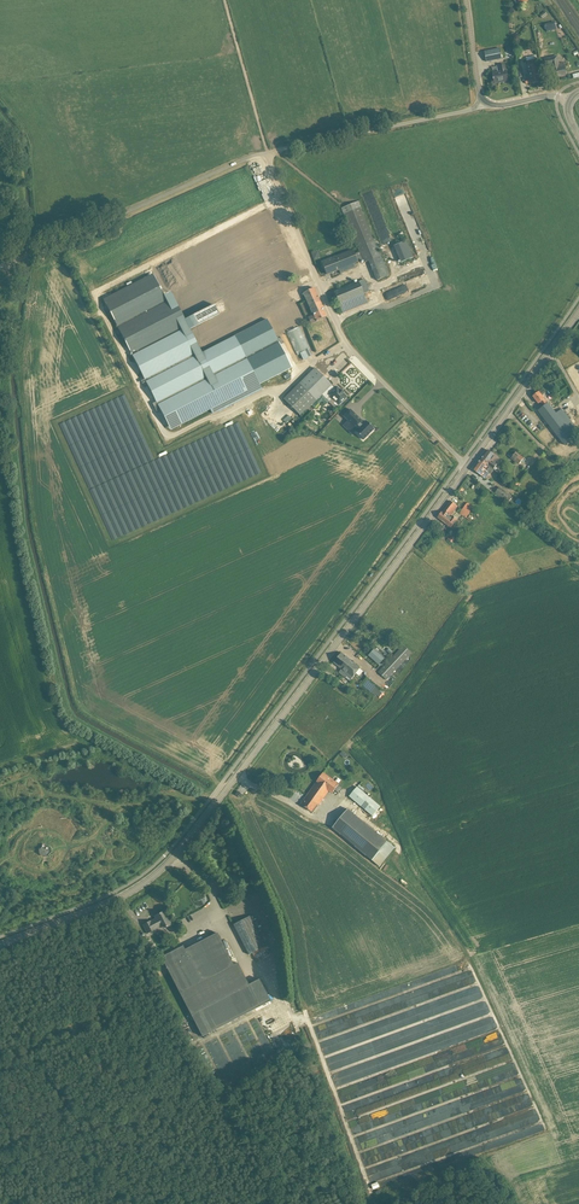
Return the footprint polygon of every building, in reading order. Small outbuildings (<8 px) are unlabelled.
[(484,52),(486,62),(502,59),(500,49),(484,52)] [(557,56),(544,58),(546,67),(551,66),(554,79),(567,76),(564,62),(559,63),(557,56)] [(531,79),(525,80),(526,84),(532,83),(532,84),(541,82),(536,59),(527,61),(531,79)] [(494,78),(493,78),(493,79),(494,79),(495,83),(502,81),(502,82),(508,81),(506,71),(505,65),(500,66),(501,72),(495,73),(495,71),(492,72),(494,78)] [(395,195),(404,192),(401,185),(396,187),(396,188),(393,190),(395,195)] [(322,263),(327,274),(339,269),(340,273),(354,268),(353,264),(362,260),(364,263),(369,261),(377,280),(389,275),(375,241),(358,201),(341,208),(358,248),(357,248),(359,252),(355,254),(353,250),(322,263)] [(396,245),(393,246),(400,263),(403,262),(413,258),(406,241),(396,245)] [(320,257),(318,250),(312,252),(314,259),(320,257)] [(153,274),(103,300),(132,355),(142,374),(146,382),(156,402),(158,406),(160,410),(170,430),(210,410),(212,414),(216,412),(217,413),(245,398),(243,393),(259,384),(292,368),(280,345),(279,343),(277,338),(276,337),(267,319),(235,336),(205,351),(202,353),(201,353),(199,349),(200,348),(190,329),(198,325),(219,314),(214,304),(185,319),(170,291),(164,295),(153,274)] [(363,294),(369,291),(364,279),(358,282),(334,292),(343,313),(367,303),(363,294)] [(308,318),(311,324),(316,321),(317,321),(317,320),(326,316),(322,307),(323,307),(314,288),(303,293),(312,313),(313,313),(314,315),(308,318)] [(287,331),(296,355),(300,353),(302,359),(312,356),(300,326),(287,331)] [(315,368),(284,399),(301,416),(322,394),(327,389),(332,385),(315,368)] [(327,389),(322,394),(326,398),(329,401),(332,398),(339,405),(340,404),(342,402),(347,397),(343,393),(344,392),(341,390),(340,390),(337,387),(335,388),(331,393),(327,389)] [(533,396),(539,404),(541,402),(543,405),(546,403),(544,400),(545,399),(539,392),(533,396)] [(549,424),(565,445),(578,434),(578,431),(562,409),(556,413),(548,404),(538,411),(544,418),(549,424)] [(350,409),(343,416),(347,420),(356,429),(355,431),(363,440),(374,430),(365,421),(363,422),(350,409)] [(488,450),(481,460),(488,465),(493,469),(499,474),(501,472),(498,469),(499,468),(496,466),(497,464),(493,461),(497,457),(488,450)] [(511,458),(519,464),(523,458),(516,452),(511,458)] [(481,460),(474,470),(481,475),(486,478),(493,469),(488,465),(481,460)] [(502,477),(498,482),(505,487),(509,482),(502,477)] [(495,493),(505,501),(508,503),(513,497),(500,487),(495,493)] [(450,501),(438,517),(443,521),(451,527),(457,520),(453,517),(452,517),(450,516),(457,507),(455,505),(450,501)] [(460,513),(466,517),(473,507),(467,503),(460,513)] [(449,539),(454,542),(457,537),(457,536),(453,533),(449,539)] [(379,673),(388,680),(413,653),(404,646),(379,673)] [(375,649),(369,656),(379,665),(385,658),(375,649)] [(339,672),(344,676),(347,672),(345,670),(352,661),(342,653),(334,662),(342,669),(339,672)] [(347,672),(344,676),(350,681),(360,668),(352,661),(345,670),(347,672)] [(363,684),(381,699),(386,692),(369,678),(363,684)] [(342,788),(338,785),(339,784),(323,773),(317,782),(301,804),(311,812),(317,804),(319,805),(329,791),(332,793),(335,790),(338,792),(342,788)] [(357,786),(350,796),(351,797),(373,816),(381,806),(357,786)] [(348,809),(334,827),(343,835),(358,817),(348,809)] [(42,845),(39,849),(39,854),(43,857),(45,856),(48,856),(51,853),(50,848),(47,845),(42,845)] [(143,925),(147,933),(155,929),(160,926),(164,925),(165,928),(171,925),(164,911),(155,916),(156,919),(151,921),(143,925)] [(233,924),(249,954),(265,946),(250,916),(233,924)] [(183,946),(161,957),(164,962),(191,1015),(203,1036),(270,1001),(260,980),(249,985),(238,963),(234,965),(220,938),(217,933),(185,949),(183,946)] [(155,950),(152,943),(146,946),(149,953),(155,950)] [(267,1015),(261,1017),(264,1027),(271,1024),(267,1015)]
